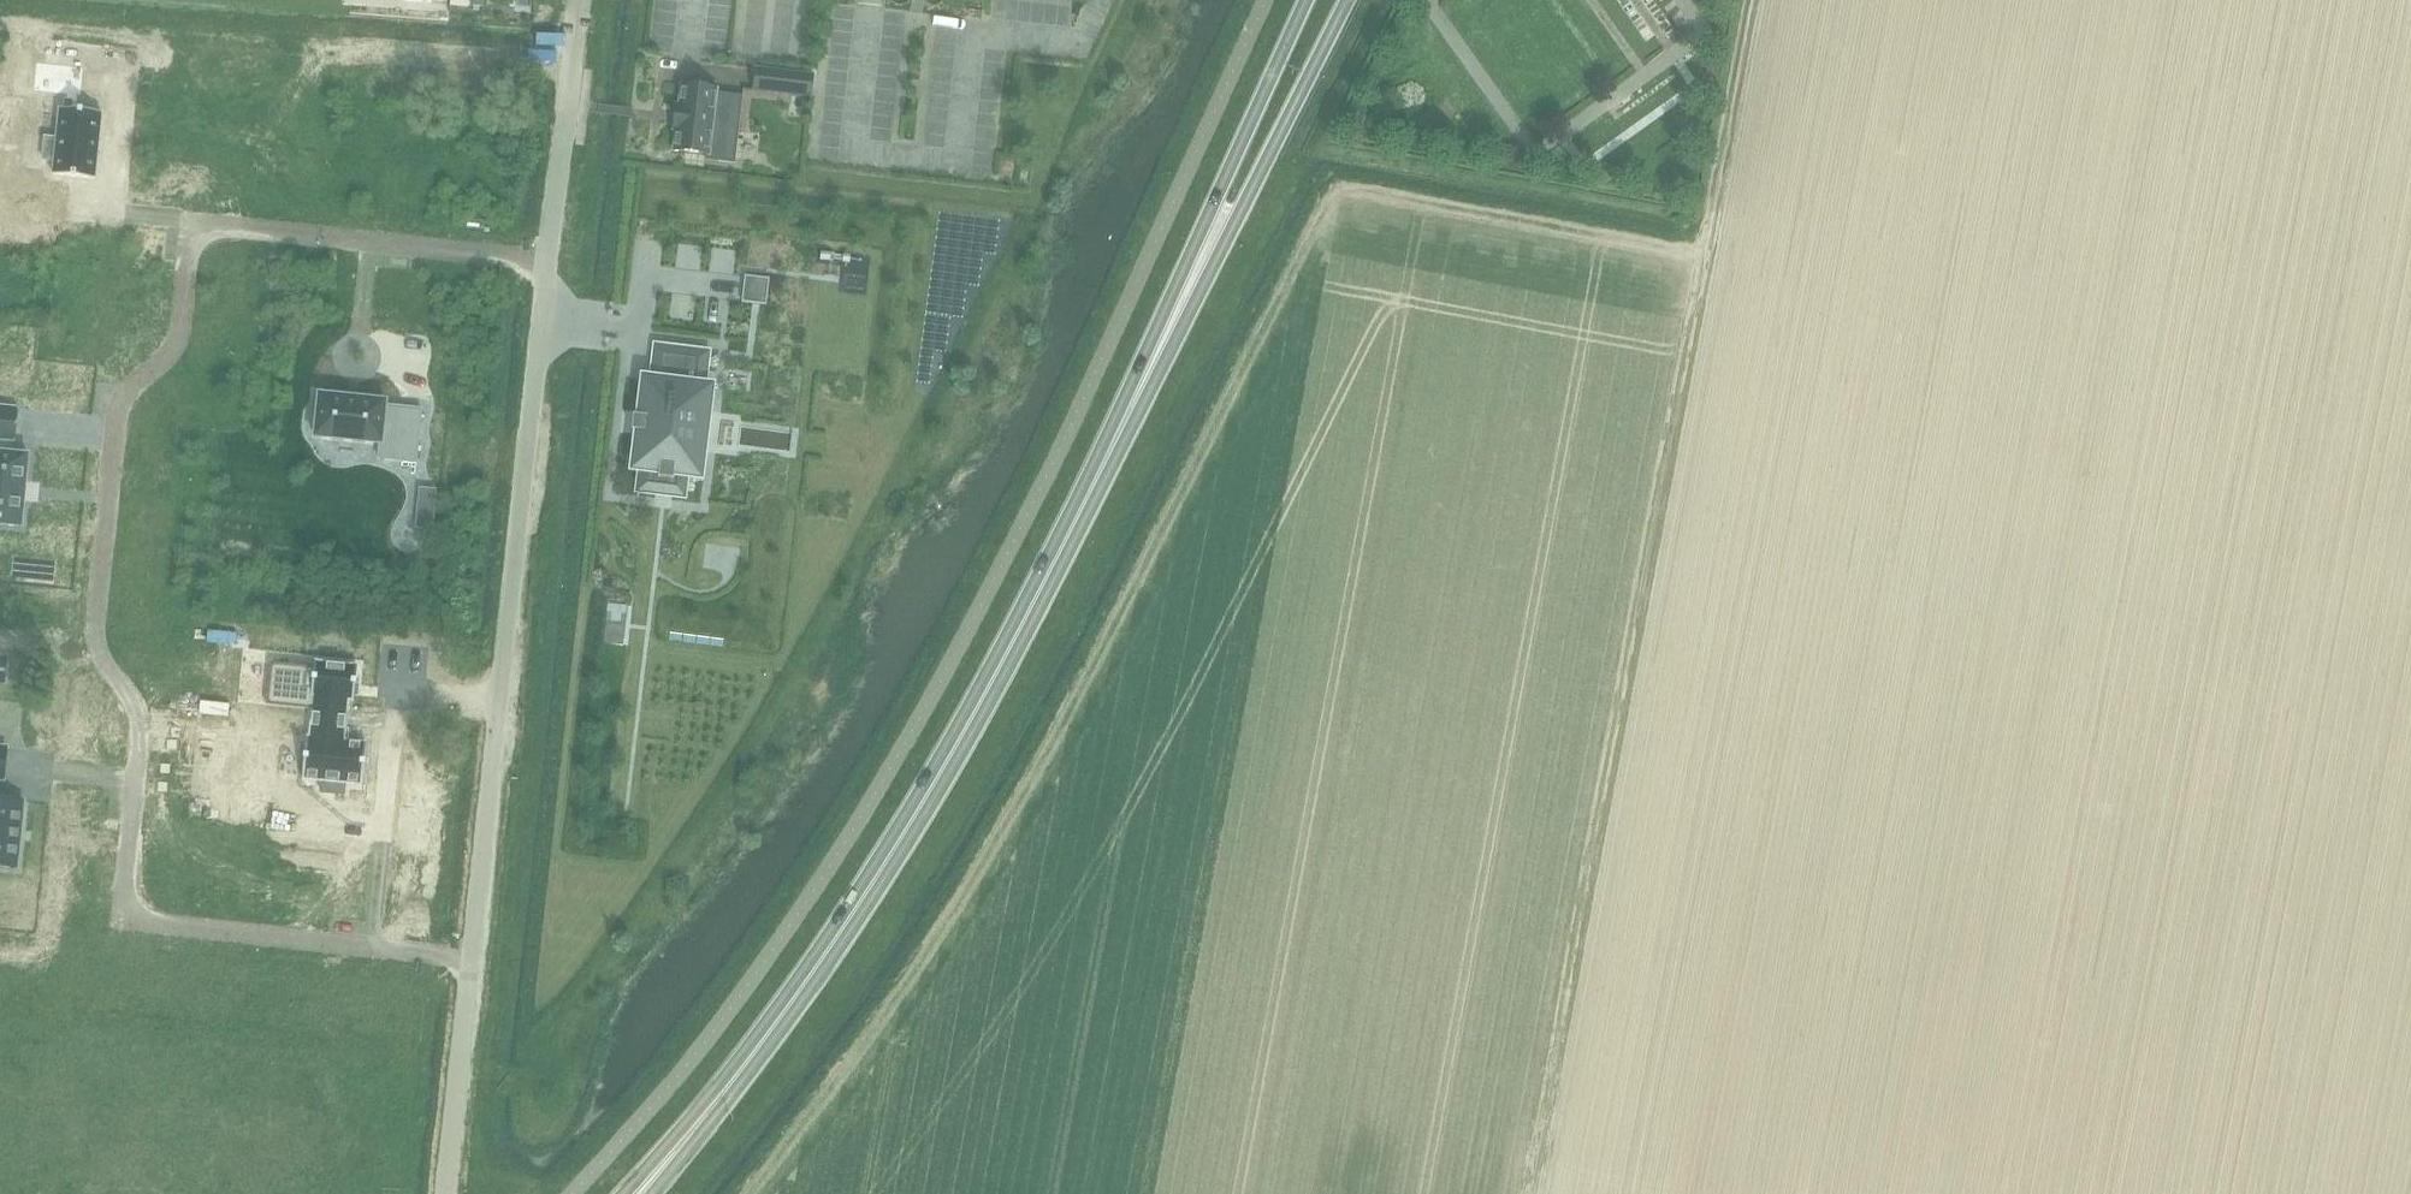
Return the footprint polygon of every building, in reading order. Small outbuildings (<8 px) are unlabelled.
[(257,52),(256,72),(272,73),(274,53),(257,52)] [(37,63),(33,91),(64,94),(63,109),(60,109),(57,139),(46,138),(43,159),(55,161),(54,175),(95,179),(102,113),(77,110),(78,96),(81,96),(84,67),(37,63)] [(756,70),(753,94),(813,101),(815,77),(756,70)] [(717,88),(681,84),(674,153),(706,156),(705,161),(736,164),(744,96),(719,93),(719,92),(719,90),(720,89),(717,88)] [(745,277),(742,302),(767,306),(770,280),(745,277)] [(642,377),(631,471),(638,472),(640,472),(638,491),(648,492),(683,496),(685,477),(703,479),(706,456),(711,419),(711,415),(713,396),(715,385),(703,384),(706,360),(700,359),(685,357),(666,354),(662,354),(659,354),(656,378),(642,377)] [(317,393),(313,438),(381,445),(379,459),(415,463),(421,410),(386,407),(387,400),(317,393)] [(22,527),(25,491),(29,456),(10,454),(11,442),(16,442),(19,409),(0,407),(0,525),(22,527)] [(420,487),(417,514),(435,516),(438,489),(420,487)] [(606,621),(604,644),(623,646),(626,623),(628,606),(608,604),(606,621)] [(273,663),(269,705),(313,709),(313,701),(348,704),(348,700),(354,700),(358,666),(315,662),(314,667),(273,663)] [(306,744),(302,779),(322,781),(320,793),(344,796),(346,784),(362,785),(366,748),(366,744),(344,741),(348,704),(313,701),(313,709),(310,738),(306,738),(306,744)] [(17,869),(24,802),(0,799),(0,867),(17,869)]
